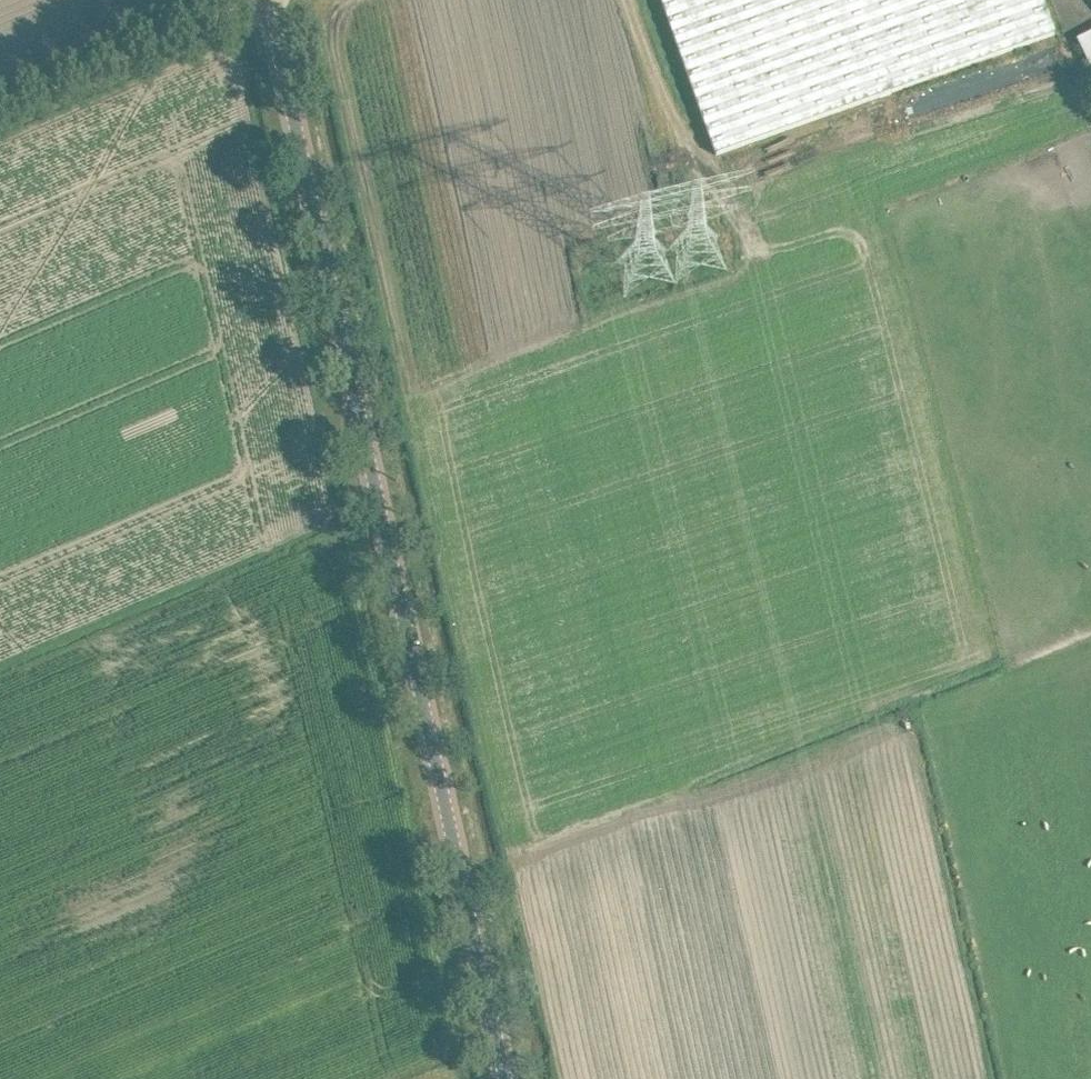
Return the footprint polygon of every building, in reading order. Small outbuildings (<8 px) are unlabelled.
[(715,156),(1055,36),(1042,0),(660,0),(715,156)] [(1078,40),(1090,67),(1090,34),(1078,40)]
